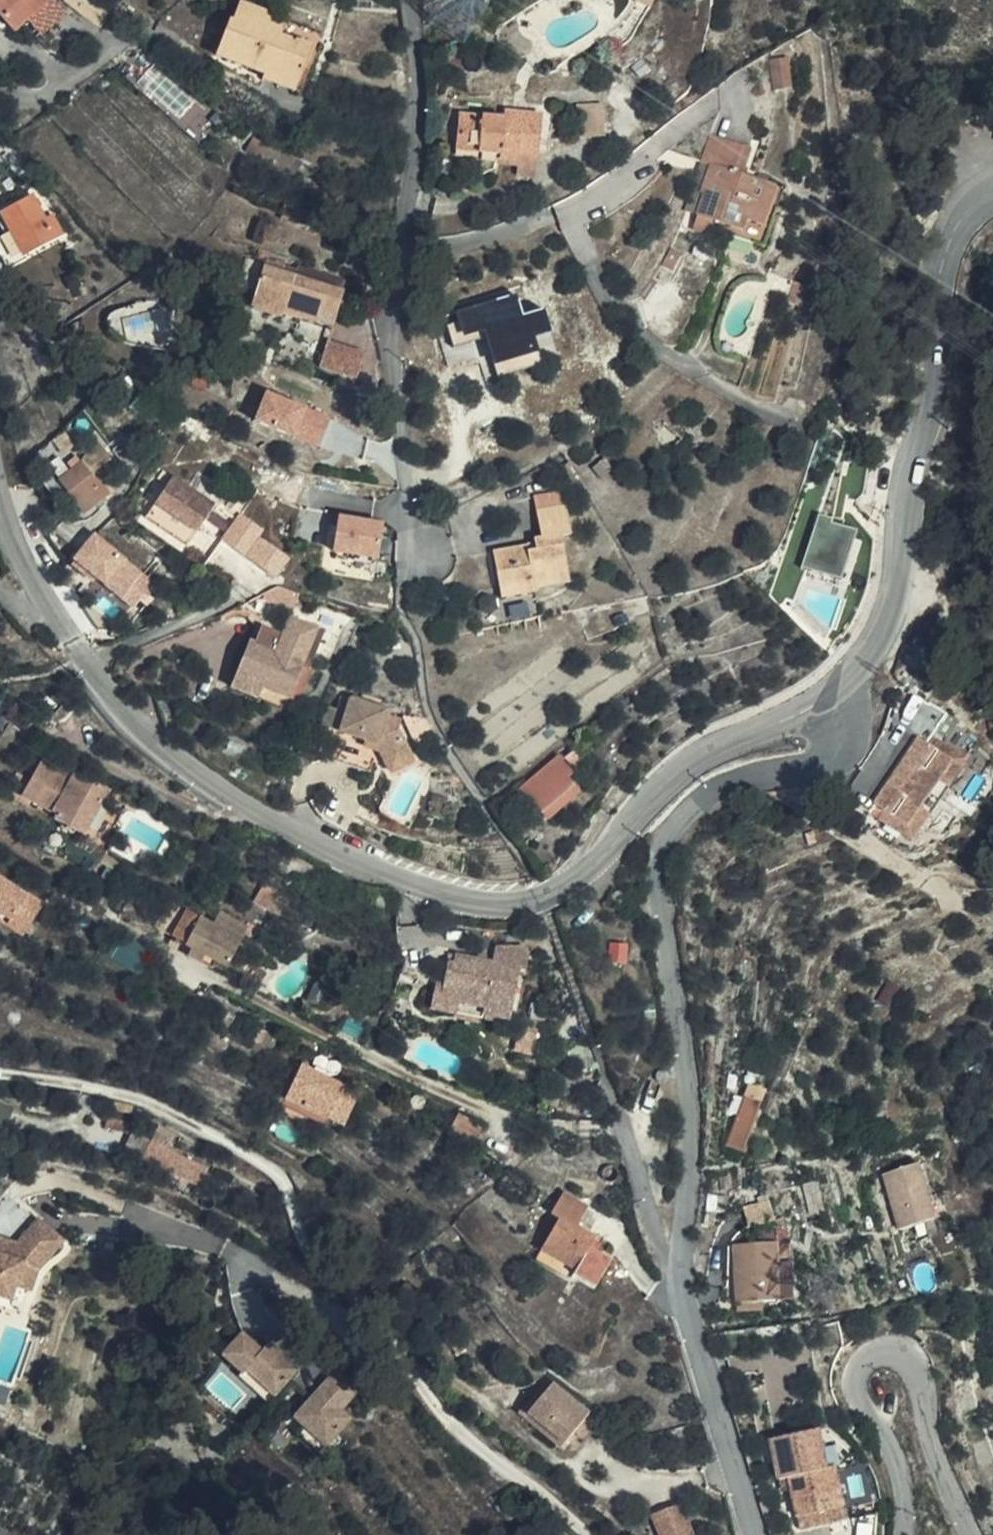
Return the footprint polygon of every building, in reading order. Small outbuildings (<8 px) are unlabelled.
[(10,28),(22,20),(46,4),(44,0),(0,0),(0,14),(10,28)] [(105,13),(83,0),(67,0),(64,6),(82,21),(95,29),(105,13)] [(46,4),(22,20),(32,35),(56,18),(46,4)] [(317,92),(318,80),(299,78),(299,68),(283,67),(284,57),(252,53),(249,82),(243,81),(240,109),(291,115),(291,121),(325,125),(328,93),(317,92)] [(329,82),(318,80),(317,92),(328,93),(329,82)] [(526,120),(527,112),(510,111),(509,118),(526,120)] [(547,115),(527,112),(526,120),(509,118),(465,114),(463,133),(485,135),(484,151),(506,153),(506,157),(523,159),(524,154),(543,155),(547,115)] [(709,200),(710,201),(729,208),(727,215),(739,219),(740,214),(765,223),(764,228),(775,231),(795,172),(753,159),(760,135),(718,122),(710,149),(720,152),(711,181),(714,182),(709,200)] [(462,150),(484,151),(485,135),(463,133),(462,150)] [(542,175),(543,155),(524,154),(523,159),(522,174),(542,175)] [(49,218),(43,221),(31,198),(0,213),(0,226),(5,236),(0,239),(0,261),(5,271),(25,261),(21,253),(58,235),(49,218)] [(729,208),(710,201),(705,216),(724,223),(727,215),(729,208)] [(739,219),(764,228),(765,223),(740,214),(739,219)] [(260,258),(257,270),(278,263),(260,258)] [(278,263),(257,270),(246,306),(278,315),(279,310),(327,324),(337,288),(285,274),(287,266),(278,263)] [(518,292),(456,308),(465,341),(485,336),(495,376),(541,364),(533,335),(552,330),(545,306),(523,312),(518,292)] [(124,336),(157,340),(160,312),(128,307),(124,336)] [(316,364),(355,374),(360,352),(321,342),(320,349),(316,364)] [(333,415),(266,388),(253,420),(319,447),(333,415)] [(101,487),(72,457),(51,477),(80,508),(101,487)] [(182,544),(205,508),(166,482),(143,518),(182,544)] [(574,533),(569,506),(540,511),(545,539),(538,540),(538,545),(540,552),(531,553),(530,547),(497,554),(503,589),(538,582),(540,592),(544,591),(543,587),(573,581),(564,534),(574,533)] [(818,579),(838,519),(818,511),(797,572),(818,579)] [(381,556),(383,517),(336,514),(334,554),(381,556)] [(284,560),(235,526),(224,543),(273,577),(284,560)] [(133,610),(158,580),(95,530),(71,559),(133,610)] [(540,552),(538,545),(530,547),(531,553),(540,552)] [(505,599),(540,592),(538,582),(503,589),(505,599)] [(307,607),(302,620),(309,623),(307,632),(333,640),(340,618),(307,607)] [(251,628),(230,676),(259,688),(257,693),(282,703),(298,666),(302,669),(306,658),(315,662),(320,650),(269,629),(270,625),(246,615),(243,625),(251,628)] [(309,623),(302,620),(300,630),(307,632),(309,623)] [(259,688),(230,676),(223,693),(251,704),(257,693),(259,688)] [(400,728),(402,717),(385,713),(386,708),(351,701),(344,733),(377,740),(378,735),(390,738),(392,726),(400,728)] [(323,723),(338,727),(343,709),(328,705),(323,723)] [(924,733),(885,803),(915,820),(955,751),(924,733)] [(584,788),(574,776),(588,765),(573,747),(560,758),(558,756),(519,786),(545,818),(584,788)] [(955,751),(915,820),(929,827),(968,758),(955,751)] [(58,821),(86,838),(102,847),(110,851),(128,819),(107,806),(115,791),(81,772),(75,780),(47,764),(27,797),(59,817),(58,821)] [(102,847),(86,838),(82,847),(97,855),(102,847)] [(29,932),(47,895),(0,872),(0,917),(29,932)] [(273,905),(281,891),(267,882),(258,896),(273,905)] [(241,944),(216,930),(189,912),(173,938),(223,970),(241,944)] [(311,928),(294,918),(288,928),(305,938),(311,928)] [(220,922),(216,930),(241,944),(223,970),(223,972),(238,980),(259,946),(220,922)] [(495,942),(491,959),(520,964),(525,966),(529,947),(524,941),(495,942)] [(627,960),(629,943),(612,941),(610,958),(627,960)] [(520,964),(491,959),(455,951),(452,962),(445,961),(435,1008),(480,1017),(481,1011),(509,1017),(520,964)] [(890,1006),(898,981),(883,976),(875,1002),(890,1006)] [(399,1011),(409,1015),(411,1010),(389,1002),(388,1006),(399,1011)] [(406,1022),(409,1015),(399,1011),(388,1006),(385,1014),(406,1022)] [(537,1041),(534,1027),(526,1026),(518,1038),(537,1041)] [(326,1121),(343,1085),(300,1064),(282,1100),(326,1121)] [(742,1153),(764,1093),(749,1088),(725,1147),(742,1153)] [(474,1143),(486,1125),(469,1114),(457,1133),(474,1143)] [(924,1230),(915,1173),(874,1179),(882,1236),(924,1230)] [(588,1249),(591,1244),(593,1241),(568,1225),(578,1206),(555,1192),(542,1213),(552,1218),(528,1258),(563,1279),(566,1274),(587,1287),(604,1260),(596,1255),(588,1249)] [(0,1230),(0,1290),(10,1294),(15,1283),(29,1288),(38,1266),(65,1236),(42,1215),(20,1238),(0,1230)] [(600,1248),(591,1244),(588,1249),(596,1255),(600,1248)] [(736,1249),(740,1307),(772,1306),(780,1306),(780,1301),(789,1301),(787,1266),(777,1266),(777,1247),(736,1249)] [(0,1290),(0,1301),(20,1310),(29,1288),(15,1283),(10,1294),(0,1290)] [(772,1306),(740,1307),(740,1314),(772,1313),(772,1306)] [(261,1342),(239,1322),(219,1344),(241,1364),(244,1360),(271,1385),(295,1360),(268,1335),(261,1342)] [(271,1385),(244,1360),(241,1364),(237,1369),(264,1393),(271,1385)] [(339,1367),(296,1414),(304,1421),(327,1443),(353,1415),(344,1406),(362,1387),(339,1367)] [(529,1420),(556,1391),(548,1384),(521,1413),(529,1420)] [(594,1426),(556,1391),(529,1420),(566,1455),(578,1442),(594,1426)] [(327,1443),(304,1421),(296,1428),(320,1450),(327,1443)] [(793,1493),(800,1520),(846,1512),(837,1472),(828,1474),(820,1431),(772,1441),(783,1496),(793,1493)] [(654,1514),(663,1534),(696,1534),(683,1502),(654,1514)] [(846,1512),(800,1520),(803,1534),(849,1526),(846,1512)]
